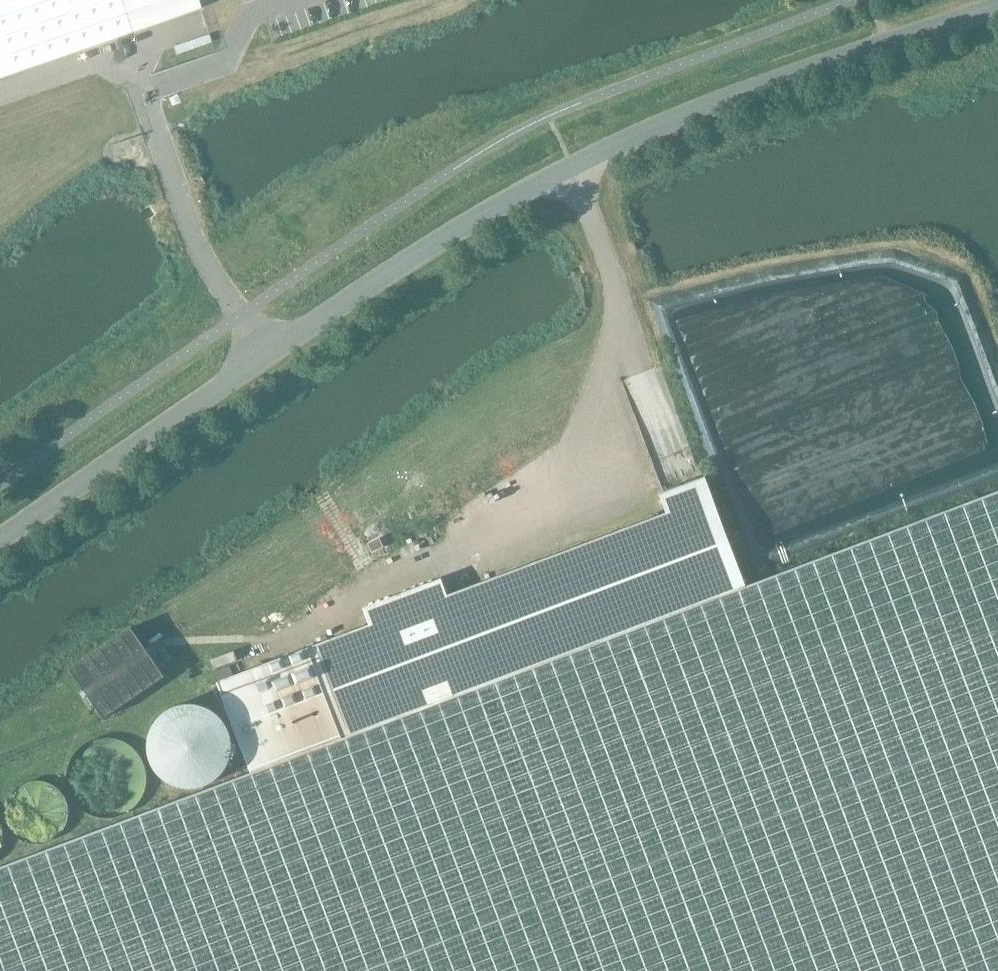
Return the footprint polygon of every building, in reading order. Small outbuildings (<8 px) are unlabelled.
[(199,8),(197,0),(0,0),(0,77),(199,8)] [(218,681),(252,772),(746,585),(705,476),(660,493),(667,512),(443,597),(439,584),(370,610),(375,622),(218,681)] [(0,866),(0,970),(997,970),(997,491),(746,585),(252,772),(0,866)] [(70,668),(104,718),(166,675),(132,626),(70,668)]
